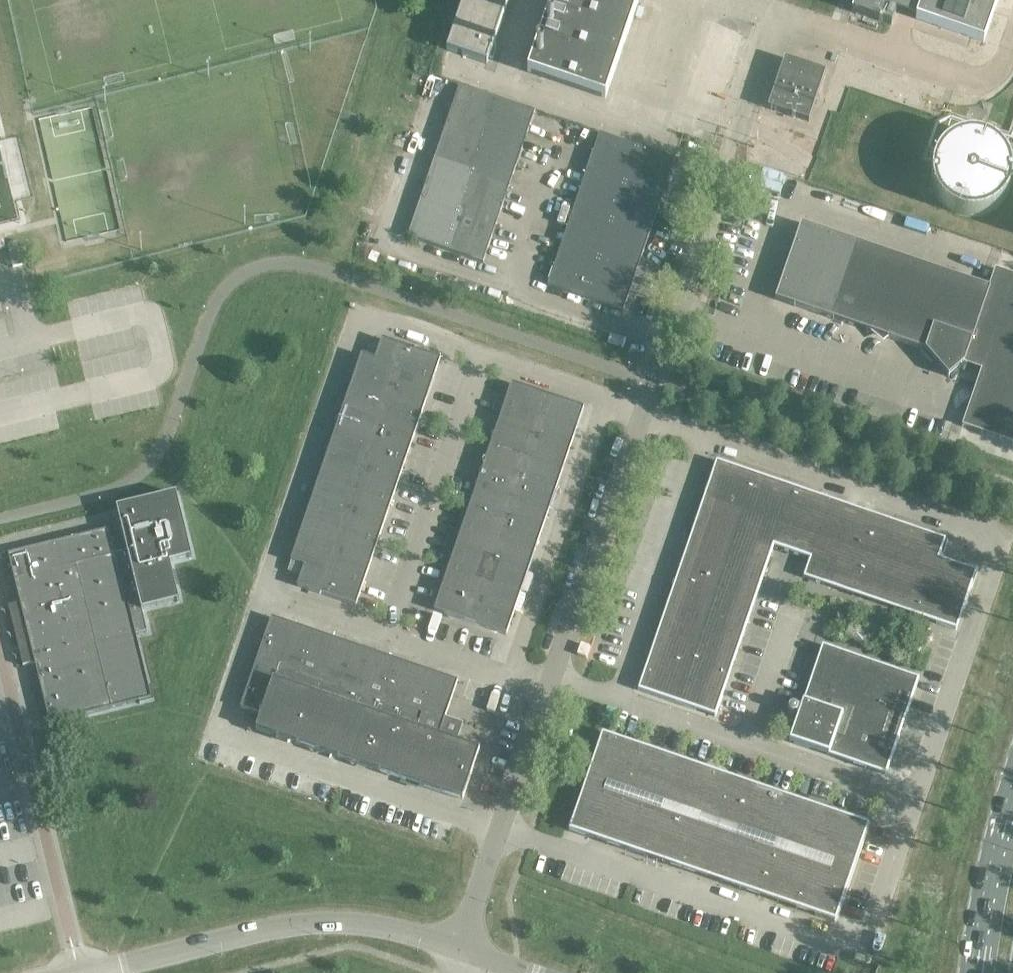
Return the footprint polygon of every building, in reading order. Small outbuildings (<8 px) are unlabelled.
[(491,51),(509,0),(463,0),(446,50),(487,64),(491,51)] [(639,0),(551,0),(527,72),(605,98),(639,0)] [(852,11),(891,25),(900,0),(856,0),(852,11)] [(916,18),(984,42),(998,0),(922,0),(916,18)] [(809,121),(825,72),(785,58),(768,107),(809,121)] [(535,111),(459,85),(407,237),(483,263),(535,111)] [(675,159),(599,133),(547,285),(623,311),(675,159)] [(932,166),(932,170),(931,174),(931,178),(931,182),(932,187),(934,191),(935,194),(937,198),(940,202),(943,205),(946,208),(949,210),(953,212),(957,214),(961,215),(965,216),(969,217),(974,217),(978,216),(982,215),(986,214),(990,212),(991,212),(995,209),(998,207),(1001,204),(1004,201),(1006,197),(1008,193),(1010,189),(1011,185),(1012,181),(1012,177),(1012,173),(1011,168),(1010,164),(1009,160),(1007,157),(1005,153),(1002,150),(999,147),(996,144),(992,141),(989,139),(985,138),(981,137),(978,136),(974,136),(970,136),(965,136),(961,137),(957,138),(953,140),(950,142),(946,145),(943,147),(940,151),(938,154),(935,158),(934,162),(932,166)] [(831,318),(925,350),(948,377),(963,363),(981,369),(962,426),(1012,443),(1012,275),(995,268),(988,287),(800,222),(774,299),(831,318)] [(8,248),(8,249),(12,267),(23,265),(19,245),(18,242),(7,244),(8,248)] [(440,359),(381,339),(375,359),(361,354),(290,561),(286,573),(300,578),(297,586),(356,606),(440,359)] [(584,408),(511,383),(434,610),(506,635),(584,408)] [(717,460),(716,460),(716,461),(715,461),(645,667),(637,689),(638,690),(714,716),(715,716),(716,716),(716,715),(723,696),(725,690),(755,602),(769,562),(774,546),(794,487),(717,460)] [(945,538),(794,487),(774,546),(809,558),(803,576),(803,577),(804,578),(929,621),(956,630),(957,630),(957,629),(976,572),(975,570),(956,564),(939,558),(945,540),(945,539),(945,538)] [(124,549),(114,551),(112,540),(114,539),(114,538),(111,539),(109,530),(100,532),(99,529),(98,529),(99,532),(18,552),(18,549),(17,549),(17,552),(8,554),(10,563),(7,564),(8,565),(11,564),(14,579),(17,591),(21,605),(9,608),(24,667),(35,664),(47,712),(44,713),(44,714),(47,713),(50,722),(59,720),(59,723),(60,723),(60,720),(140,700),(140,703),(141,703),(141,700),(150,698),(148,689),(151,688),(150,687),(147,688),(136,640),(148,637),(141,610),(143,609),(142,608),(174,600),(175,602),(176,601),(166,559),(186,554),(187,556),(189,555),(173,492),(171,492),(172,494),(116,507),(116,506),(114,506),(124,549)] [(457,681),(271,617),(240,708),(261,715),(256,729),(462,800),(479,750),(438,736),(457,681)] [(919,678),(822,644),(804,696),(801,704),(800,708),(796,707),(796,706),(795,706),(794,705),(793,705),(791,705),(790,706),(789,707),(788,708),(788,709),(788,710),(788,712),(789,713),(790,714),(791,714),(792,715),(794,714),(797,715),(788,742),(853,764),(872,770),(878,772),(886,775),(900,734),(904,723),(908,711),(914,692),(919,678)] [(633,744),(601,733),(568,830),(589,837),(797,909),(836,922),(869,824),(633,744)]
